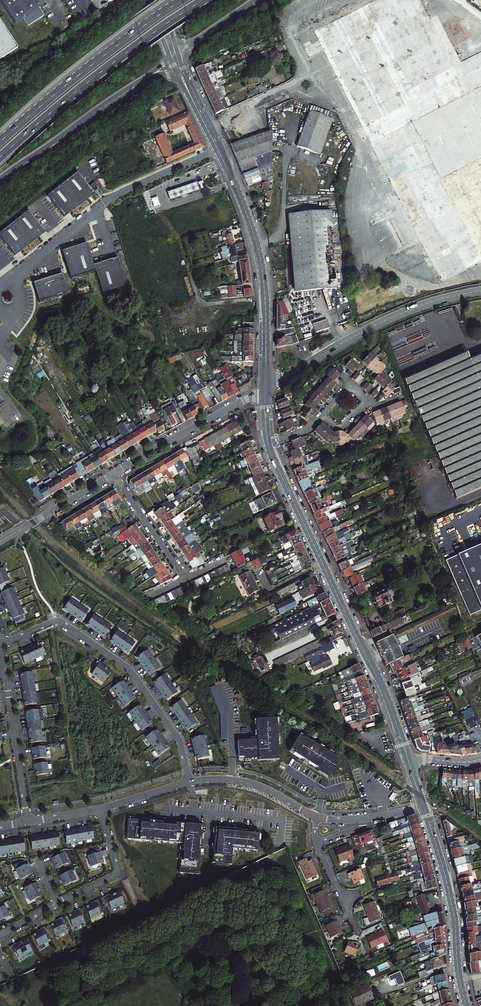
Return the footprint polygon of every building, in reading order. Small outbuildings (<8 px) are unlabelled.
[(14,24),(23,18),(28,26),(44,16),(39,7),(43,5),(40,0),(0,0),(0,2),(14,24)] [(0,20),(0,60),(18,48),(0,20)] [(215,61),(197,70),(199,76),(216,68),(218,67),(215,61)] [(199,76),(202,81),(215,74),(219,73),(216,68),(199,76)] [(202,81),(204,86),(217,79),(215,74),(202,81)] [(205,88),(206,90),(222,83),(225,82),(223,79),(222,79),(222,77),(217,79),(204,86),(205,88)] [(206,90),(208,95),(224,88),(222,83),(206,90)] [(224,88),(208,95),(210,100),(223,94),(222,93),(226,91),(224,88)] [(223,94),(210,100),(213,105),(225,99),(223,94)] [(225,99),(213,105),(215,110),(225,105),(227,104),(226,101),(229,100),(228,98),(225,99)] [(151,102),(154,109),(161,107),(158,99),(151,102)] [(168,103),(171,112),(180,110),(176,100),(168,103)] [(227,111),(225,105),(215,110),(217,115),(227,111)] [(333,114),(312,106),(298,147),(319,154),(331,118),(333,114)] [(162,126),(166,135),(188,125),(196,144),(174,154),(166,136),(158,139),(161,147),(169,165),(206,148),(198,131),(191,113),(188,115),(187,114),(186,114),(187,115),(162,126)] [(331,118),(319,154),(323,155),(335,120),(331,118)] [(272,132),(232,146),(239,165),(274,152),(275,132),(272,132)] [(290,140),(284,138),(282,145),(288,147),(290,140)] [(145,145),(148,153),(161,147),(158,139),(145,145)] [(249,188),(256,185),(275,178),(274,152),(239,165),(249,188)] [(80,173),(49,196),(66,218),(96,194),(80,173)] [(271,183),(275,182),(275,178),(256,185),(257,189),(264,186),(267,195),(274,192),(274,188),(273,188),(271,183)] [(202,183),(186,188),(188,196),(204,191),(202,183)] [(186,188),(179,190),(182,198),(188,196),(186,188)] [(168,194),(171,202),(182,198),(179,190),(168,194)] [(267,195),(269,202),(266,203),(267,207),(265,216),(269,218),(272,208),(274,192),(267,195)] [(158,198),(151,200),(154,209),(161,207),(158,198)] [(0,231),(0,236),(14,254),(44,231),(27,209),(0,231)] [(286,215),(293,293),(336,290),(329,211),(286,215)] [(224,233),(228,246),(236,244),(231,228),(224,231),(224,233)] [(94,264),(87,242),(62,250),(72,278),(96,270),(94,264)] [(223,248),(221,248),(223,252),(221,253),(223,261),(231,259),(239,257),(237,248),(241,247),(239,243),(236,244),(228,246),(223,248)] [(127,283),(118,255),(94,264),(96,270),(103,291),(127,283)] [(231,259),(233,265),(239,263),(241,263),(241,262),(244,261),(250,260),(249,255),(239,257),(231,259)] [(237,282),(237,287),(253,286),(250,260),(244,261),(245,264),(241,265),(241,263),(239,263),(241,281),(237,282)] [(62,273),(33,283),(39,303),(69,293),(62,273)] [(386,290),(389,297),(400,292),(397,285),(386,290)] [(222,297),(223,300),(254,297),(253,286),(237,287),(219,288),(222,297)] [(406,293),(406,295),(407,296),(407,297),(408,298),(409,299),(411,299),(412,300),(413,300),(414,299),(416,299),(417,298),(418,298),(419,296),(419,295),(420,294),(420,293),(420,291),(419,290),(419,289),(418,288),(417,287),(416,286),(415,286),(413,286),(412,286),(411,286),(409,287),(408,287),(408,288),(407,289),(406,291),(406,292),(406,293)] [(283,315),(286,315),(286,313),(285,313),(282,307),(280,308),(279,305),(276,305),(276,318),(283,318),(283,315)] [(295,332),(293,327),(285,329),(285,326),(286,325),(286,323),(283,324),(283,319),(286,319),(286,315),(283,315),(283,318),(276,318),(276,329),(278,330),(281,329),(282,336),(289,334),(292,333),(295,332)] [(326,317),(309,324),(311,329),(328,323),(326,317)] [(236,337),(255,338),(256,326),(245,326),(244,332),(239,331),(239,334),(236,333),(236,337)] [(278,347),(296,343),(292,333),(289,334),(290,336),(283,338),(281,339),(281,340),(276,341),(277,345),(278,347)] [(189,358),(194,357),(195,360),(203,358),(201,349),(188,352),(189,358)] [(404,379),(413,401),(428,435),(450,487),(448,488),(449,491),(450,491),(452,495),(453,494),(455,499),(480,487),(480,353),(469,359),(466,352),(404,379)] [(363,361),(368,366),(377,356),(374,354),(373,355),(370,353),(363,361)] [(368,366),(374,371),(381,363),(378,360),(379,359),(377,356),(368,366)] [(236,359),(233,359),(233,364),(239,364),(245,364),(245,368),(254,368),(255,360),(236,359)] [(349,370),(347,373),(350,376),(359,365),(352,359),(345,366),(349,370)] [(381,363),(374,371),(379,375),(383,371),(386,367),(384,365),(385,364),(382,361),(381,363)] [(337,384),(339,382),(336,379),(340,374),(333,367),(326,375),(329,377),(337,384)] [(234,379),(228,368),(222,371),(227,382),(230,380),(234,379)] [(222,371),(216,374),(219,380),(220,382),(226,379),(222,371)] [(379,375),(376,379),(381,384),(389,375),(387,372),(385,374),(383,371),(379,375)] [(357,372),(352,378),(355,380),(360,375),(357,372)] [(238,378),(234,380),(235,381),(242,378),(247,376),(245,373),(243,375),(242,374),(237,377),(238,378)] [(244,381),(239,383),(242,389),(240,390),(241,394),(248,390),(253,387),(249,378),(248,375),(247,376),(242,378),(244,381)] [(381,384),(386,388),(391,383),(393,381),(391,379),(392,377),(389,375),(381,384)] [(337,384),(329,377),(323,384),(331,391),(334,387),(337,389),(339,386),(337,384)] [(229,400),(220,384),(220,382),(219,380),(215,382),(216,383),(214,385),(220,398),(217,399),(220,405),(229,400)] [(226,381),(220,384),(229,400),(235,397),(228,384),(226,381)] [(232,382),(228,384),(235,397),(240,395),(235,386),(234,386),(232,382)] [(203,393),(208,402),(213,400),(209,391),(209,390),(206,383),(200,386),(202,391),(204,390),(205,393),(203,393)] [(395,394),(402,392),(399,387),(397,387),(391,383),(386,388),(385,390),(390,395),(393,392),(395,394)] [(331,391),(323,384),(317,391),(327,400),(329,397),(327,395),(331,391)] [(198,387),(194,389),(205,410),(209,408),(198,387)] [(371,395),(374,397),(379,392),(376,389),(371,395)] [(310,398),(311,399),(318,405),(322,401),(324,403),(327,400),(317,391),(310,398)] [(198,401),(199,400),(196,394),(190,397),(193,405),(195,407),(199,416),(204,413),(198,401)] [(160,403),(172,427),(177,424),(172,415),(177,412),(175,408),(170,398),(160,403)] [(199,416),(195,407),(191,409),(190,407),(190,406),(186,399),(183,400),(184,401),(180,404),(188,421),(199,416)] [(276,405),(279,412),(291,408),(288,401),(287,402),(286,399),(276,402),(276,405)] [(306,407),(314,414),(317,411),(315,409),(318,405),(311,399),(305,406),(306,407)] [(75,405),(72,400),(66,404),(69,409),(75,405)] [(397,403),(394,404),(400,418),(403,416),(404,415),(404,414),(406,413),(404,407),(407,405),(405,400),(402,402),(398,404),(397,403)] [(400,418),(394,404),(391,405),(391,406),(387,408),(392,419),(395,417),(395,418),(397,419),(400,418)] [(304,414),(301,417),(307,422),(308,420),(314,414),(306,407),(301,412),(303,413),(304,414)] [(291,408),(279,412),(281,418),(282,418),(284,422),(292,419),(293,418),(291,414),(293,413),(291,408)] [(392,419),(387,408),(384,409),(383,408),(380,409),(385,424),(388,422),(389,421),(389,420),(392,419)] [(385,424),(380,409),(376,411),(376,412),(372,413),(376,422),(377,425),(380,423),(380,425),(382,425),(385,424)] [(144,424),(151,436),(158,432),(156,428),(150,416),(147,411),(144,412),(148,420),(143,423),(144,424)] [(156,428),(158,432),(159,433),(166,430),(157,413),(150,416),(156,428)] [(359,416),(357,419),(367,429),(373,422),(376,422),(372,413),(370,414),(365,416),(362,419),(359,416)] [(296,428),(292,419),(284,422),(281,423),(282,427),(285,425),(288,431),(296,428)] [(367,429),(357,419),(354,422),(357,424),(353,428),(360,435),(361,435),(367,429)] [(130,448),(137,444),(130,433),(125,425),(123,422),(116,426),(122,435),(125,440),(130,448)] [(137,444),(144,440),(137,429),(134,424),(132,426),(130,422),(125,425),(130,433),(137,444)] [(318,439),(328,428),(322,422),(314,431),(316,433),(316,434),(315,436),(318,439)] [(144,440),(151,436),(144,424),(137,429),(144,440)] [(226,428),(215,434),(219,442),(219,443),(226,439),(230,437),(232,440),(235,438),(234,435),(237,434),(237,433),(233,425),(232,424),(225,427),(226,428)] [(333,433),(328,428),(318,439),(321,441),(323,440),(325,442),(328,439),(333,434),(333,433)] [(360,435),(353,428),(349,433),(346,430),(344,433),(351,438),(354,441),(360,435)] [(339,446),(339,432),(336,432),(336,433),(333,433),(333,434),(328,439),(336,446),(339,446)] [(342,432),(339,432),(339,446),(343,446),(351,438),(344,433),(342,433),(342,432)] [(215,434),(201,441),(205,449),(219,442),(215,434)] [(115,439),(123,452),(130,448),(125,440),(122,435),(115,439)] [(302,447),(307,445),(304,437),(292,441),(294,446),(290,448),(292,451),(302,447)] [(111,448),(116,457),(123,452),(115,439),(108,443),(109,445),(111,448)] [(250,448),(247,442),(238,446),(241,453),(250,448)] [(100,446),(109,461),(116,457),(111,448),(109,445),(104,448),(102,445),(100,446)] [(305,456),(302,447),(292,451),(294,456),(290,458),(291,461),(305,456)] [(243,460),(253,455),(250,448),(241,453),(240,453),(243,460)] [(95,454),(102,465),(109,461),(102,449),(95,453),(95,454)] [(180,464),(189,459),(186,449),(175,455),(180,464)] [(95,470),(102,465),(95,454),(88,458),(95,470)] [(180,464),(175,455),(172,457),(169,459),(174,468),(175,470),(182,467),(180,464)] [(247,466),(256,462),(253,455),(243,460),(241,461),(239,462),(241,467),(245,465),(246,467),(247,466)] [(308,464),(305,456),(291,461),(293,465),(296,463),(298,468),(302,467),(308,464)] [(83,476),(95,470),(88,458),(77,465),(83,476)] [(174,468),(169,459),(162,462),(169,474),(175,470),(174,468)] [(308,464),(302,467),(298,468),(293,470),(296,476),(311,470),(312,470),(321,466),(319,460),(308,464)] [(162,462),(156,466),(162,478),(166,476),(169,481),(172,479),(169,474),(162,462)] [(261,472),(256,462),(247,466),(252,476),(261,472)] [(77,465),(65,472),(72,483),(83,476),(77,465)] [(156,466),(149,470),(155,482),(162,478),(156,466)] [(149,470),(143,474),(148,483),(149,485),(154,483),(157,488),(159,487),(155,482),(149,470)] [(299,482),(307,478),(306,475),(312,472),(311,470),(296,476),(299,482)] [(72,483),(65,472),(58,476),(60,479),(65,487),(72,483)] [(251,477),(247,479),(249,483),(255,496),(259,495),(269,490),(261,472),(252,476),(251,477)] [(143,474),(136,477),(143,489),(149,485),(148,483),(143,474)] [(65,487),(60,479),(58,476),(51,480),(58,492),(65,487)] [(130,481),(128,484),(136,495),(144,491),(143,489),(136,477),(130,481)] [(303,491),(304,493),(313,490),(307,478),(299,482),(303,491)] [(58,492),(51,480),(44,484),(46,487),(51,496),(58,492)] [(40,502),(51,496),(46,487),(44,484),(33,491),(40,502)] [(304,493),(309,504),(320,500),(316,492),(324,489),(322,486),(313,490),(304,493)] [(114,491),(108,495),(115,506),(121,502),(114,491)] [(260,498),(265,509),(275,504),(270,493),(260,498)] [(115,506),(108,495),(101,498),(109,510),(115,506)] [(314,513),(322,510),(320,505),(328,501),(328,500),(332,498),(331,495),(320,500),(309,504),(314,513)] [(109,510),(101,498),(94,502),(102,514),(109,510)] [(160,504),(154,508),(151,509),(154,514),(157,518),(172,508),(175,507),(171,502),(168,504),(166,500),(160,504)] [(102,514),(94,502),(88,506),(93,515),(95,518),(102,514)] [(93,515),(88,506),(81,510),(88,521),(89,522),(90,525),(96,521),(95,518),(93,515)] [(172,508),(157,518),(158,520),(159,522),(161,525),(174,516),(171,511),(173,510),(172,508)] [(326,512),(325,508),(322,510),(314,513),(317,520),(325,516),(324,513),(326,512)] [(81,510),(75,514),(82,525),(88,521),(81,510)] [(279,511),(261,520),(267,533),(273,530),(273,529),(280,526),(277,520),(282,518),(279,511)] [(75,514),(68,518),(76,530),(82,526),(82,525),(75,514)] [(163,528),(165,531),(179,522),(180,521),(181,521),(180,519),(177,514),(174,516),(161,525),(163,528)] [(333,528),(327,516),(325,516),(317,520),(323,533),(333,528)] [(323,533),(325,538),(335,534),(334,531),(358,520),(357,517),(333,528),(323,533)] [(68,518),(58,524),(63,532),(61,533),(66,538),(67,537),(77,531),(76,530),(68,518)] [(212,527),(210,520),(207,522),(204,523),(208,530),(212,527)] [(179,522),(165,531),(167,534),(169,537),(180,530),(183,528),(179,522)] [(180,530),(169,537),(171,540),(173,543),(186,535),(189,533),(187,531),(183,533),(180,530)] [(120,542),(119,543),(120,545),(123,543),(126,547),(129,546),(131,544),(142,537),(140,534),(138,531),(127,538),(120,542)] [(298,539),(294,531),(279,539),(283,546),(298,539)] [(186,535),(173,543),(175,546),(177,550),(197,537),(195,535),(193,536),(191,532),(189,533),(186,535)] [(327,542),(328,544),(337,540),(336,537),(339,536),(337,533),(335,534),(325,538),(327,542)] [(135,551),(146,543),(144,540),(142,537),(131,544),(135,551)] [(328,544),(331,550),(340,546),(339,543),(341,541),(340,538),(337,540),(328,544)] [(288,549),(291,548),(300,543),(298,539),(283,546),(282,546),(284,551),(288,550),(288,549)] [(179,553),(181,556),(191,550),(192,549),(196,546),(192,540),(177,550),(179,553)] [(140,556),(142,555),(150,549),(148,547),(146,543),(135,551),(133,552),(127,555),(129,558),(133,555),(136,559),(139,557),(140,556)] [(282,558),(293,552),(302,548),(300,543),(291,548),(288,549),(288,550),(284,551),(280,553),(282,558)] [(340,546),(331,550),(333,555),(343,551),(341,548),(344,547),(343,544),(340,546)] [(199,551),(196,546),(192,549),(191,550),(181,556),(185,561),(189,568),(197,564),(194,559),(197,557),(195,554),(199,551)] [(293,552),(282,558),(284,562),(287,561),(292,558),(295,556),(304,552),(302,548),(293,552)] [(144,563),(154,556),(152,552),(150,549),(142,555),(140,556),(144,563)] [(333,555),(338,565),(347,561),(344,554),(348,553),(347,551),(349,550),(348,549),(343,551),(333,555)] [(239,550),(228,555),(230,558),(235,569),(245,564),(243,558),(246,557),(244,554),(242,556),(239,550)] [(295,556),(292,558),(287,561),(289,564),(294,562),(297,560),(306,556),(304,552),(295,556)] [(147,569),(158,562),(156,559),(154,556),(144,563),(143,563),(147,569)] [(294,562),(289,564),(291,569),(296,566),(308,560),(306,556),(297,560),(294,562)] [(255,559),(247,563),(250,567),(254,565),(256,570),(260,567),(262,567),(260,564),(260,563),(257,558),(255,559)] [(308,560),(296,566),(291,569),(293,573),(310,565),(308,560)] [(338,565),(341,572),(355,566),(353,563),(349,565),(347,561),(338,565)] [(151,576),(162,569),(160,566),(158,562),(147,569),(151,576)] [(344,579),(348,577),(354,574),(353,571),(356,569),(356,568),(357,568),(358,569),(361,567),(360,564),(355,566),(341,572),(344,579)] [(223,575),(228,572),(225,565),(219,568),(222,575),(223,575)] [(148,578),(151,576),(147,569),(143,573),(147,579),(148,578)] [(165,572),(162,569),(151,576),(148,578),(153,584),(155,582),(159,580),(161,583),(167,580),(165,576),(166,575),(165,572)] [(238,576),(247,595),(258,590),(248,571),(238,576)] [(354,574),(348,577),(353,588),(362,584),(364,584),(358,572),(354,574)] [(6,576),(0,579),(0,587),(5,585),(9,583),(6,576)] [(301,586),(303,591),(312,586),(309,579),(299,583),(301,586)] [(281,589),(275,592),(276,596),(294,588),(292,584),(281,589)] [(353,588),(357,596),(366,592),(362,584),(353,588)] [(312,586),(303,591),(298,593),(295,594),(296,596),(299,595),(302,600),(316,594),(312,586)] [(391,588),(374,596),(380,609),(381,608),(383,613),(388,611),(388,610),(392,608),(390,604),(393,603),(391,597),(394,595),(391,588)] [(14,596),(11,589),(7,591),(1,594),(2,597),(4,601),(14,596)] [(323,594),(314,598),(315,601),(306,605),(308,609),(313,607),(317,605),(326,601),(323,594)] [(450,595),(442,599),(446,607),(454,603),(450,595)] [(6,606),(7,607),(17,603),(14,596),(4,601),(5,603),(6,606)] [(160,604),(157,597),(149,601),(156,606),(160,604)] [(274,606),(278,615),(291,609),(295,607),(291,598),(274,606)] [(88,611),(70,599),(64,609),(81,621),(88,611)] [(317,605),(313,607),(308,609),(265,629),(268,636),(274,633),(278,640),(281,639),(284,637),(287,636),(289,635),(291,634),(294,633),(297,631),(300,630),(304,628),(314,624),(323,619),(333,614),(326,601),(317,605)] [(8,612),(9,614),(20,609),(17,603),(7,607),(7,609),(8,612)] [(25,622),(20,609),(9,614),(12,621),(15,626),(25,622)] [(111,627),(94,615),(87,625),(105,637),(111,627)] [(370,632),(373,638),(405,623),(401,617),(370,632)] [(327,629),(326,630),(328,634),(330,633),(333,640),(340,637),(336,629),(336,628),(337,627),(338,626),(337,624),(336,621),(326,626),(327,629)] [(465,631),(468,638),(471,648),(475,659),(478,668),(480,667),(480,629),(480,626),(476,627),(465,631)] [(135,643),(117,631),(110,641),(128,653),(135,643)] [(217,640),(213,634),(208,637),(212,642),(217,640)] [(376,643),(386,666),(390,664),(402,658),(392,636),(376,643)] [(463,652),(469,649),(465,640),(458,643),(463,652)] [(333,649),(330,642),(326,644),(320,647),(317,648),(313,650),(310,651),(307,653),(303,654),(310,669),(322,665),(323,668),(331,664),(326,654),(319,657),(317,654),(321,653),(322,654),(333,649)] [(32,646),(28,648),(34,660),(44,655),(38,644),(35,645),(32,647),(32,646)] [(22,651),(19,653),(24,664),(34,660),(28,648),(24,649),(25,650),(22,651)] [(160,668),(147,650),(137,657),(141,663),(140,663),(145,670),(146,670),(150,675),(160,668)] [(402,658),(390,664),(394,673),(398,671),(404,668),(407,666),(409,666),(407,661),(410,659),(408,656),(402,658)] [(256,659),(249,662),(250,665),(253,671),(256,670),(257,673),(258,675),(263,673),(262,671),(256,659)] [(103,665),(97,661),(92,667),(95,669),(92,674),(104,682),(111,672),(102,666),(103,665)] [(421,672),(416,662),(409,666),(407,666),(412,676),(418,674),(421,672)] [(356,665),(340,672),(344,681),(362,677),(356,665)] [(412,676),(407,666),(404,668),(398,671),(402,681),(404,680),(412,676)] [(31,672),(19,674),(20,680),(21,685),(32,683),(31,672)] [(458,677),(459,680),(469,675),(472,674),(472,672),(468,673),(467,672),(458,677)] [(177,693),(164,674),(154,682),(158,687),(157,688),(162,695),(163,694),(167,700),(177,693)] [(405,684),(403,684),(404,686),(402,687),(404,691),(413,688),(423,684),(418,674),(412,676),(404,680),(405,684)] [(459,680),(458,681),(461,688),(472,683),(469,675),(459,680)] [(344,681),(346,687),(348,687),(349,686),(350,686),(364,681),(363,676),(362,677),(344,681)] [(122,681),(112,688),(125,706),(135,699),(131,694),(132,693),(127,686),(126,686),(122,681)] [(349,686),(348,687),(349,691),(357,689),(366,686),(364,681),(350,686),(349,686)] [(21,689),(22,695),(34,693),(32,683),(21,685),(21,689)] [(404,691),(406,698),(416,694),(415,692),(426,688),(425,683),(423,684),(413,688),(404,691)] [(357,689),(349,691),(350,696),(354,695),(368,690),(366,686),(357,689)] [(354,695),(350,696),(352,700),(360,698),(369,695),(368,690),(354,695)] [(34,693),(22,695),(23,701),(24,706),(35,704),(34,693)] [(360,698),(353,700),(354,705),(357,704),(371,699),(369,695),(360,698)] [(410,699),(400,703),(402,707),(417,702),(420,701),(419,698),(416,700),(415,697),(410,699)] [(357,704),(354,705),(356,709),(358,708),(363,707),(372,704),(371,699),(357,704)] [(180,701),(171,707),(187,730),(196,723),(180,701)] [(402,707),(404,712),(413,709),(419,707),(417,702),(402,707)] [(135,721),(146,714),(139,703),(128,711),(135,721)] [(363,707),(358,708),(360,713),(374,709),(372,704),(363,707)] [(374,709),(360,713),(361,716),(353,718),(354,721),(356,720),(359,719),(375,714),(375,712),(374,709)] [(413,709),(404,712),(405,717),(415,714),(413,709)] [(36,710),(25,712),(26,717),(26,722),(38,721),(36,710)] [(415,714),(405,717),(407,722),(417,719),(420,717),(421,717),(429,714),(428,711),(426,712),(425,710),(420,712),(418,713),(415,714)] [(146,714),(135,721),(136,723),(141,729),(142,730),(147,726),(149,728),(152,726),(151,724),(152,723),(148,718),(149,717),(146,714)] [(470,721),(467,723),(471,730),(480,726),(476,719),(475,716),(473,716),(475,719),(470,721)] [(417,719),(407,722),(409,727),(418,723),(423,722),(421,717),(420,717),(417,719)] [(257,740),(238,741),(238,758),(244,757),(244,759),(258,759),(278,758),(276,719),(256,720),(257,740)] [(418,723),(409,727),(411,732),(430,725),(428,720),(423,722),(418,723)] [(27,728),(28,733),(39,731),(38,721),(26,722),(27,728)] [(136,723),(132,726),(136,733),(141,729),(136,723)] [(411,732),(412,736),(422,733),(426,732),(433,729),(432,724),(430,725),(411,732)] [(160,735),(156,730),(146,737),(159,755),(169,748),(165,742),(166,742),(161,735),(160,735)] [(39,731),(28,733),(29,739),(30,744),(41,742),(39,731)] [(412,736),(414,741),(424,738),(423,736),(422,733),(412,736)] [(461,756),(457,748),(452,739),(450,735),(445,737),(447,742),(444,743),(450,755),(459,756),(461,756)] [(457,737),(459,742),(466,756),(471,756),(464,740),(461,735),(457,737)] [(203,736),(192,738),(197,759),(208,756),(207,750),(203,736)] [(330,775),(339,760),(304,738),(303,739),(298,736),(290,750),(294,753),(293,754),(324,773),(325,772),(330,775)] [(424,738),(414,741),(417,749),(420,752),(450,755),(444,743),(442,739),(435,742),(434,739),(431,740),(429,736),(428,736),(427,737),(424,738)] [(459,742),(457,737),(452,739),(457,748),(461,756),(464,757),(466,756),(459,742)] [(475,750),(469,737),(464,740),(471,756),(473,756),(477,756),(478,755),(475,750)] [(32,756),(33,759),(45,757),(44,747),(30,749),(31,753),(32,753),(32,756)] [(35,772),(35,775),(48,774),(46,763),(33,765),(33,769),(34,769),(35,772)] [(223,794),(223,785),(208,785),(208,794),(223,794)] [(415,826),(412,816),(396,822),(398,829),(390,832),(391,835),(394,834),(399,832),(406,829),(415,826)] [(163,822),(128,819),(127,839),(182,844),(179,873),(198,875),(202,826),(162,822),(163,822)] [(286,844),(294,844),(294,819),(286,819),(286,844)] [(444,821),(442,822),(448,844),(462,840),(467,839),(465,837),(464,838),(463,835),(460,833),(453,835),(451,830),(453,828),(444,821)] [(417,831),(415,826),(406,829),(399,832),(394,834),(395,838),(399,837),(400,836),(417,831)] [(80,829),(82,840),(93,838),(91,827),(80,829)] [(258,832),(215,828),(212,863),(231,865),(232,849),(257,851),(258,832)] [(80,829),(73,830),(75,841),(82,840),(80,829)] [(63,832),(65,843),(75,841),(73,830),(63,832)] [(417,831),(400,836),(399,837),(401,841),(407,839),(418,836),(417,831)] [(372,842),(369,832),(349,839),(354,852),(359,850),(358,847),(362,845),(365,853),(373,851),(370,842),(372,842)] [(46,835),(48,846),(59,844),(57,833),(46,835)] [(46,835),(39,836),(41,847),(48,846),(46,835)] [(28,838),(30,849),(41,847),(39,836),(28,838)] [(407,839),(408,844),(410,844),(410,843),(420,840),(418,836),(407,839)] [(12,840),(14,852),(24,850),(23,839),(12,840)] [(12,840),(5,841),(6,853),(14,852),(12,840)] [(421,845),(420,840),(410,843),(410,844),(408,844),(404,845),(400,846),(402,851),(405,850),(421,845)] [(462,840),(448,844),(449,851),(467,847),(466,844),(463,844),(462,840)] [(421,845),(405,850),(406,854),(413,852),(422,849),(421,845)] [(467,847),(449,851),(452,860),(462,858),(461,853),(472,850),(471,847),(473,847),(472,845),(467,847)] [(346,847),(332,852),(337,865),(346,862),(346,864),(351,862),(349,856),(348,853),(346,847)] [(101,856),(99,849),(98,849),(92,851),(91,851),(92,854),(87,856),(90,867),(102,863),(100,857),(101,856)] [(408,859),(414,857),(424,854),(422,849),(413,852),(406,854),(407,856),(408,859)] [(55,853),(49,856),(52,863),(53,863),(55,868),(66,863),(62,853),(57,856),(55,853)] [(424,854),(414,857),(408,859),(404,860),(406,865),(425,860),(424,854)] [(462,858),(452,860),(453,866),(453,867),(464,865),(462,858)] [(425,860),(406,865),(407,870),(416,868),(426,865),(426,863),(425,860)] [(15,870),(20,880),(32,874),(30,870),(29,870),(26,864),(24,865),(23,862),(19,864),(18,863),(12,866),(14,870),(15,870)] [(303,865),(302,862),(294,865),(295,869),(297,868),(302,882),(313,878),(307,863),(303,865)] [(419,875),(428,872),(428,870),(426,865),(416,868),(407,870),(403,871),(404,874),(413,872),(414,876),(419,875)] [(464,865),(453,867),(456,875),(466,873),(464,865)] [(347,872),(348,875),(356,872),(361,870),(359,867),(355,869),(347,872)] [(75,880),(70,870),(58,876),(60,880),(61,880),(64,886),(75,880)] [(356,872),(348,875),(350,879),(352,879),(354,885),(365,880),(361,870),(356,872)] [(429,877),(428,872),(419,875),(414,876),(409,878),(411,882),(412,882),(429,877)] [(470,877),(469,872),(468,872),(466,873),(456,875),(459,887),(469,885),(467,878),(470,877)] [(372,885),(373,887),(387,884),(396,881),(394,875),(373,881),(374,885),(372,885)] [(429,877),(412,882),(413,885),(408,886),(409,888),(417,886),(420,885),(431,882),(430,880),(429,877)] [(38,886),(35,879),(28,883),(29,886),(24,888),(30,901),(41,896),(39,892),(38,890),(37,886),(38,886)] [(433,889),(431,882),(420,885),(417,886),(419,893),(433,889)] [(469,885),(459,887),(460,893),(479,888),(480,888),(480,884),(472,886),(472,887),(470,888),(469,885)] [(471,896),(480,894),(480,890),(479,888),(460,893),(461,899),(471,896)] [(101,898),(105,905),(107,904),(110,909),(123,903),(118,891),(114,893),(111,894),(108,896),(108,895),(101,898)] [(321,893),(308,899),(310,904),(313,903),(318,915),(328,911),(321,893)] [(436,929),(439,928),(441,927),(441,924),(439,914),(439,913),(432,915),(432,914),(426,916),(420,897),(420,896),(416,897),(414,898),(422,925),(405,930),(408,939),(424,932),(432,930),(431,927),(435,926),(436,929)] [(461,899),(462,904),(472,901),(473,901),(480,899),(479,896),(471,898),(471,896),(461,899)] [(100,907),(96,900),(89,903),(90,904),(84,907),(90,918),(99,913),(97,908),(100,907)] [(472,901),(462,904),(463,910),(473,907),(472,901)] [(371,904),(361,907),(366,925),(377,922),(371,904)] [(463,910),(464,917),(478,914),(477,910),(480,909),(480,908),(480,905),(475,907),(473,907),(463,910)] [(82,915),(79,909),(72,912),(72,913),(67,916),(72,926),(82,922),(79,917),(82,915)] [(464,917),(465,923),(479,920),(480,920),(480,916),(479,916),(478,914),(464,917)] [(64,924),(61,918),(54,921),(54,922),(49,925),(55,936),(64,931),(61,926),(64,924)] [(337,928),(334,923),(323,928),(325,934),(326,934),(329,940),(339,936),(336,928),(337,928)] [(47,934),(43,927),(36,931),(37,932),(32,935),(38,946),(47,940),(44,935),(47,934)] [(412,942),(425,936),(427,936),(439,932),(439,928),(436,929),(432,930),(424,932),(408,939),(410,943),(412,942)] [(377,933),(364,939),(368,950),(386,942),(380,930),(377,932),(377,933)] [(467,946),(480,940),(480,931),(478,932),(466,934),(467,946)] [(424,941),(439,936),(439,932),(427,936),(425,936),(412,942),(413,946),(420,942),(424,941)] [(440,941),(439,936),(424,941),(420,942),(421,946),(425,945),(429,944),(440,941)] [(31,950),(24,940),(21,942),(18,943),(15,945),(15,944),(9,947),(12,954),(15,952),(18,958),(31,950)] [(468,963),(479,961),(480,961),(480,940),(467,946),(468,963)] [(429,944),(425,945),(427,949),(440,945),(440,944),(440,941),(429,944)] [(346,943),(341,954),(351,958),(357,946),(353,944),(352,945),(349,944),(346,943)] [(420,957),(426,954),(441,950),(440,945),(427,949),(418,953),(420,957)] [(441,950),(426,954),(420,957),(413,960),(415,964),(423,961),(424,963),(437,958),(441,957),(441,950)] [(439,963),(437,958),(424,963),(426,967),(425,968),(424,969),(422,970),(425,976),(430,974),(429,971),(433,969),(435,968),(440,966),(440,965),(439,963)] [(478,969),(477,967),(480,966),(479,961),(468,963),(469,972),(470,975),(480,971),(480,968),(478,969)] [(397,975),(391,977),(395,988),(401,985),(397,975)] [(430,986),(432,986),(443,984),(441,975),(430,977),(425,979),(428,985),(428,987),(430,986)] [(443,984),(432,986),(432,987),(434,987),(435,993),(444,991),(443,984)] [(346,992),(346,993),(352,1005),(356,1005),(369,1001),(363,985),(346,992)] [(428,996),(429,1003),(432,1003),(436,1001),(446,999),(444,991),(435,993),(432,994),(428,996)]
